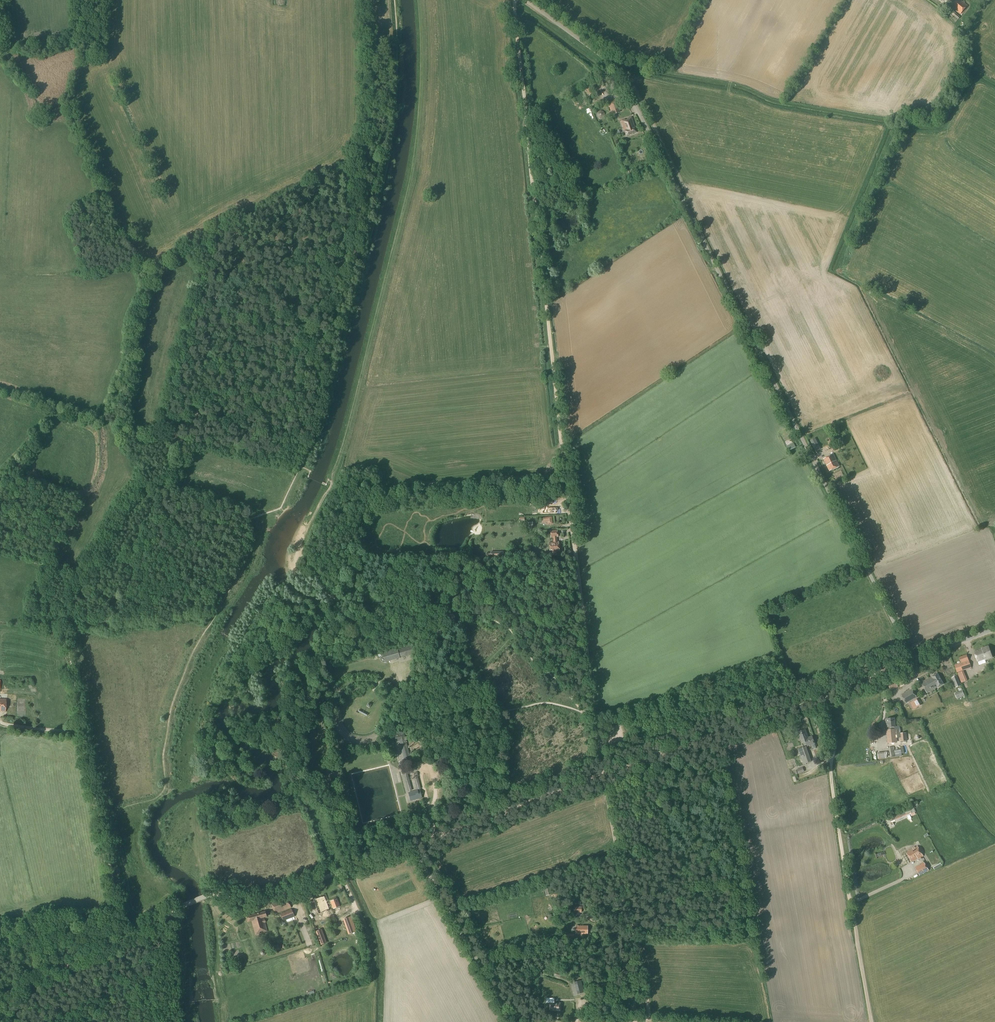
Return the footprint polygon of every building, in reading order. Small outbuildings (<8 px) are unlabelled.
[(967,6),(960,0),(957,0),(951,7),(961,14),(967,6)] [(958,20),(960,17),(954,11),(951,14),(958,20)] [(608,101),(612,100),(607,88),(600,91),(603,99),(607,97),(608,101)] [(611,112),(620,109),(616,99),(608,102),(611,112)] [(626,136),(637,133),(631,117),(621,121),(626,136)] [(832,451),(838,448),(833,437),(827,439),(832,451)] [(815,438),(810,441),(816,452),(821,449),(815,438)] [(789,451),(796,447),(793,442),(786,446),(789,451)] [(830,471),(839,466),(833,454),(824,459),(830,471)] [(557,542),(557,537),(558,537),(557,530),(550,531),(551,538),(553,538),(553,542),(549,543),(550,553),(550,556),(558,555),(557,552),(559,552),(558,542),(557,542)] [(385,663),(413,654),(411,645),(382,653),(385,663)] [(985,660),(992,658),(988,646),(981,649),(974,652),(978,662),(985,660)] [(957,672),(971,668),(967,655),(959,657),(961,663),(955,665),(957,672)] [(961,683),(967,681),(963,671),(957,673),(961,683)] [(944,685),(937,674),(935,675),(934,674),(932,675),(932,677),(922,683),(927,693),(938,687),(938,688),(944,685)] [(956,688),(961,686),(957,676),(952,678),(956,688)] [(901,686),(908,683),(906,677),(898,680),(901,686)] [(890,690),(898,687),(896,681),(888,684),(890,690)] [(906,704),(909,702),(917,698),(912,689),(901,695),(906,704)] [(957,699),(965,696),(962,691),(955,694),(957,699)] [(922,705),(918,697),(909,702),(913,709),(922,705)] [(887,727),(895,726),(894,718),(886,719),(887,727)] [(812,736),(808,738),(805,730),(798,732),(802,744),(803,743),(804,746),(807,745),(807,746),(815,744),(812,736)] [(889,743),(896,742),(895,730),(887,731),(889,743)] [(409,755),(404,734),(394,737),(396,742),(399,741),(405,762),(410,761),(409,755)] [(804,764),(811,762),(806,747),(798,749),(804,764)] [(328,769),(329,772),(331,780),(340,778),(338,772),(340,772),(339,766),(328,769)] [(410,801),(422,798),(420,790),(408,793),(410,801)] [(895,818),(912,814),(910,810),(894,814),(895,818)] [(918,859),(923,856),(918,846),(906,853),(912,862),(917,858),(918,859)] [(919,876),(929,871),(924,862),(915,868),(919,876)] [(452,884),(458,880),(456,877),(459,876),(455,870),(453,871),(452,869),(447,872),(448,873),(445,875),(448,879),(449,879),(452,884)] [(275,914),(285,910),(291,908),(287,896),(280,899),(271,903),(275,914)] [(319,914),(329,910),(324,896),(313,900),(319,914)] [(333,909),(340,907),(337,899),(330,901),(333,909)] [(281,915),(283,922),(294,918),(292,911),(281,915)] [(267,917),(265,912),(259,913),(251,916),(247,917),(248,922),(252,921),(256,935),(267,931),(265,923),(266,922),(265,920),(264,920),(263,918),(267,917)] [(324,936),(318,938),(320,945),(326,943),(324,936)] [(581,985),(575,986),(577,994),(583,992),(581,985)]
